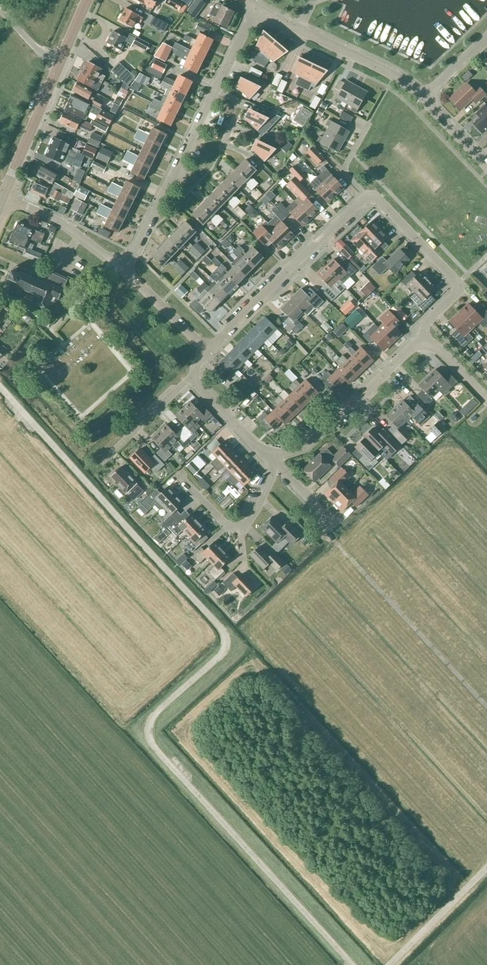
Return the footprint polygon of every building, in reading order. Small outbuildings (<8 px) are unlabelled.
[(151,8),(156,0),(136,0),(151,8)] [(176,0),(167,0),(165,3),(179,11),(183,4),(176,0)] [(201,0),(195,0),(187,11),(195,18),(206,3),(201,0)] [(215,5),(210,14),(217,18),(215,22),(226,28),(234,12),(223,7),(223,6),(219,4),(218,4),(216,4),(215,5)] [(139,16),(139,15),(126,8),(119,20),(133,28),(136,21),(141,23),(143,18),(139,16)] [(168,24),(154,16),(151,24),(164,31),(168,24)] [(211,29),(199,23),(196,29),(208,35),(211,29)] [(171,28),(169,36),(177,39),(179,31),(171,28)] [(127,38),(113,31),(107,43),(120,51),(124,44),(128,46),(131,41),(127,39),(127,38)] [(253,61),(259,64),(264,55),(276,41),(263,31),(256,47),(258,49),(253,61)] [(183,39),(208,51),(213,40),(200,34),(196,41),(193,39),(185,35),(183,39)] [(150,44),(137,37),(133,44),(146,51),(146,52),(149,55),(153,47),(150,45),(150,44)] [(208,51),(183,39),(183,40),(191,44),(194,45),(191,51),(180,46),(178,50),(202,62),(208,51)] [(288,52),(276,41),(264,55),(259,64),(265,66),(270,60),(273,62),(288,52)] [(173,47),(163,43),(154,56),(165,62),(173,47)] [(202,62),(178,50),(175,55),(187,60),(183,67),(197,73),(202,62)] [(295,85),(302,88),(313,64),(298,57),(295,75),(299,77),(295,85)] [(167,66),(155,60),(151,68),(163,74),(167,66)] [(88,62),(83,71),(102,83),(106,76),(100,73),(102,70),(88,62)] [(136,78),(119,62),(112,71),(128,86),(136,78)] [(171,62),(168,69),(175,73),(179,66),(171,62)] [(328,71),(313,64),(302,88),(309,91),(312,83),(316,85),(328,71)] [(262,73),(251,67),(249,73),(260,78),(262,73)] [(148,74),(142,70),(136,79),(142,83),(148,74)] [(97,92),(102,83),(83,71),(77,81),(97,92)] [(272,84),(277,87),(282,76),(277,73),(272,84)] [(261,80),(248,74),(245,80),(241,78),(236,87),(249,100),(261,87),(258,86),(261,80)] [(162,81),(187,93),(192,82),(179,76),(176,82),(165,77),(162,81)] [(282,80),(277,91),(282,93),(287,83),(282,80)] [(342,101),(347,104),(357,86),(346,80),(334,101),(340,104),(342,101)] [(187,93),(162,81),(160,86),(168,90),(168,89),(171,91),(168,98),(181,104),(187,93)] [(104,82),(101,88),(117,95),(120,88),(104,82)] [(100,108),(106,112),(109,106),(103,103),(103,102),(95,98),(90,96),(93,91),(78,83),(73,92),(88,100),(87,101),(100,108)] [(451,98),(461,109),(472,99),(476,103),(486,94),(479,87),(474,92),(466,84),(451,98)] [(121,91),(129,95),(132,89),(125,85),(121,91)] [(368,92),(357,86),(347,104),(352,107),(351,110),(356,113),(368,92)] [(106,112),(100,108),(87,101),(72,95),(65,110),(80,117),(83,119),(86,120),(88,117),(87,116),(88,112),(98,117),(96,121),(108,127),(114,115),(106,112)] [(315,110),(321,99),(315,96),(310,107),(315,110)] [(181,104),(168,98),(165,104),(154,98),(152,103),(176,115),(181,104)] [(176,115),(152,103),(149,108),(161,113),(157,119),(170,126),(176,115)] [(298,111),(296,103),(282,108),(285,116),(298,111)] [(110,112),(115,115),(119,107),(114,105),(110,112)] [(256,105),(253,111),(249,109),(244,119),(257,131),(261,135),(264,136),(281,117),(269,111),(256,105)] [(486,105),(476,114),(480,118),(473,125),(482,134),(486,130),(486,106),(486,105)] [(302,107),(293,121),(303,127),(312,113),(302,107)] [(59,122),(77,130),(78,127),(90,133),(93,125),(64,112),(59,122)] [(350,124),(353,117),(343,112),(340,118),(350,124)] [(329,127),(326,132),(344,142),(350,131),(329,120),(326,125),(329,127)] [(139,129),(136,134),(161,146),(166,135),(153,128),(150,134),(146,132),(146,133),(139,129)] [(338,153),(344,142),(326,132),(323,138),(320,136),(317,141),(338,153)] [(102,137),(92,133),(87,143),(98,148),(102,137)] [(161,146),(136,134),(134,139),(145,144),(142,150),(155,157),(161,146)] [(273,148),(276,142),(263,136),(261,142),(256,140),(251,149),(264,162),(276,149),(273,148)] [(65,154),(75,159),(77,153),(70,150),(67,149),(69,144),(54,137),(50,147),(65,153),(65,154)] [(290,137),(285,143),(291,148),(296,142),(290,137)] [(82,155),(85,156),(93,160),(97,150),(86,145),(82,155)] [(65,153),(50,147),(46,156),(61,163),(62,162),(65,164),(66,162),(80,168),(85,156),(82,155),(77,153),(75,159),(65,154),(65,153)] [(113,152),(102,147),(96,159),(107,164),(113,152)] [(324,158),(313,147),(306,153),(318,165),(324,158)] [(155,157),(142,150),(139,156),(135,154),(135,155),(128,151),(125,156),(150,168),(155,157)] [(150,168),(125,156),(123,160),(131,164),(134,166),(131,173),(144,179),(150,168)] [(237,169),(247,180),(255,187),(259,184),(253,179),(252,180),(250,177),(256,171),(246,160),(237,169)] [(107,167),(94,161),(91,167),(104,173),(107,167)] [(296,165),(289,171),(295,177),(300,182),(306,176),(296,165)] [(58,174),(43,166),(37,176),(52,184),(55,179),(57,180),(60,176),(58,174)] [(247,180),(237,169),(228,178),(239,189),(245,182),(247,185),(246,186),(252,191),(255,187),(247,180)] [(318,176),(336,196),(344,188),(327,170),(324,173),(323,171),(318,176)] [(318,176),(318,177),(310,184),(328,204),(336,196),(318,176)] [(294,201),(311,219),(319,211),(307,198),(311,195),(300,182),(295,177),(287,185),(298,197),(294,201)] [(239,189),(228,178),(219,187),(237,205),(241,202),(236,197),(235,198),(232,195),(239,189)] [(58,184),(68,188),(70,184),(60,179),(58,184)] [(282,180),(274,187),(281,195),(289,188),(282,180)] [(71,198),(52,188),(35,181),(31,192),(46,199),(48,194),(52,196),(51,198),(58,201),(61,194),(71,198)] [(110,187),(121,193),(134,199),(140,188),(127,182),(123,188),(120,187),(120,186),(112,183),(110,187)] [(52,188),(72,199),(76,189),(69,186),(68,189),(54,183),(52,188)] [(90,191),(79,185),(73,196),(84,202),(90,191)] [(121,193),(110,187),(108,192),(116,196),(119,197),(116,204),(129,210),(134,199),(121,193)] [(237,205),(219,187),(210,196),(221,207),(227,200),(230,203),(229,204),(234,209),(237,205)] [(221,207),(210,196),(201,206),(220,224),(223,220),(218,215),(217,216),(215,213),(221,207)] [(81,215),(86,206),(77,201),(72,211),(81,215)] [(299,206),(294,201),(286,208),(280,203),(276,207),(286,218),(290,214),(303,227),(311,219),(299,206)] [(242,202),(236,208),(244,216),(250,210),(242,202)] [(129,210),(116,204),(112,210),(109,209),(109,208),(102,205),(99,209),(123,221),(129,210)] [(220,224),(201,206),(192,215),(203,225),(210,219),(212,221),(211,222),(216,227),(220,224)] [(286,218),(276,207),(272,211),(276,216),(268,223),(274,229),(286,243),(294,235),(282,222),(286,218)] [(123,221),(99,209),(97,214),(105,218),(108,219),(105,226),(118,232),(123,221)] [(286,243),(274,229),(268,223),(266,221),(253,233),(264,245),(269,241),(278,250),(286,243)] [(359,249),(380,229),(372,221),(352,241),(359,249)] [(34,229),(18,222),(14,232),(30,239),(41,244),(45,234),(34,230),(34,229)] [(177,230),(187,241),(196,232),(185,222),(177,230)] [(388,237),(380,229),(359,249),(372,262),(382,252),(377,247),(388,237)] [(187,241),(177,230),(168,239),(179,249),(187,241)] [(28,243),(30,239),(14,232),(9,243),(25,249),(31,252),(34,245),(28,243)] [(233,235),(227,238),(230,247),(237,244),(233,235)] [(179,249),(168,239),(160,248),(171,258),(179,249)] [(197,243),(193,246),(202,255),(205,251),(197,243)] [(202,255),(193,246),(190,250),(198,259),(202,255)] [(236,249),(255,267),(264,258),(253,247),(246,254),(244,252),(245,251),(240,246),(236,249)] [(339,252),(348,260),(353,255),(345,246),(339,252)] [(171,258),(160,248),(152,256),(162,267),(171,258)] [(33,252),(31,252),(25,249),(23,255),(38,262),(41,255),(33,252)] [(246,276),(255,267),(236,249),(233,253),(238,258),(239,257),(241,259),(235,266),(246,276)] [(409,260),(400,250),(387,262),(383,257),(372,267),(380,276),(388,267),(394,274),(409,260)] [(325,267),(342,285),(347,280),(357,271),(348,261),(343,266),(343,265),(340,266),(334,259),(325,267)] [(180,260),(176,264),(185,272),(189,268),(180,260)] [(185,272),(176,264),(173,267),(182,276),(185,272)] [(237,285),(246,276),(235,266),(228,272),(226,270),(227,269),(222,264),(218,267),(237,285)] [(15,290),(18,288),(19,288),(39,298),(36,305),(49,311),(53,303),(60,306),(62,301),(59,299),(68,279),(52,271),(46,283),(25,274),(26,273),(24,270),(16,266),(13,267),(12,271),(8,279),(6,283),(7,286),(15,290)] [(237,285),(218,267),(215,271),(220,276),(214,281),(228,295),(233,289),(235,290),(238,287),(237,285)] [(342,285),(325,267),(317,275),(326,284),(320,290),(331,302),(345,288),(342,285)] [(407,284),(415,293),(428,280),(421,272),(416,276),(412,271),(401,282),(406,286),(407,284)] [(84,275),(80,279),(86,285),(90,280),(84,275)] [(373,278),(364,286),(370,293),(379,284),(373,278)] [(428,280),(415,293),(410,297),(424,311),(435,300),(430,294),(436,288),(428,280)] [(228,295),(214,281),(209,287),(204,282),(201,286),(219,304),(228,295)] [(76,286),(71,291),(75,295),(81,289),(76,286)] [(210,313),(219,304),(201,286),(197,289),(201,293),(190,305),(200,314),(205,308),(210,313)] [(301,289),(291,299),(304,313),(308,316),(315,309),(316,310),(324,302),(310,288),(305,293),(301,289)] [(373,293),(377,298),(383,293),(379,288),(373,293)] [(353,297),(344,306),(350,312),(359,303),(353,297)] [(285,314),(280,319),(292,331),(296,334),(303,326),(300,323),(297,320),(304,313),(291,299),(281,310),(285,314)] [(407,317),(396,304),(391,309),(402,322),(407,317)] [(459,313),(473,327),(478,322),(484,328),(486,325),(486,312),(481,306),(476,311),(468,304),(459,313)] [(384,324),(379,328),(392,343),(401,334),(397,329),(402,324),(388,309),(379,318),(380,320),(384,324)] [(363,318),(356,310),(344,321),(351,329),(363,318)] [(467,333),(473,327),(459,313),(449,322),(457,329),(452,334),(464,347),(473,338),(467,333)] [(265,317),(255,327),(268,340),(274,333),(279,338),(282,334),(265,317)] [(331,328),(335,324),(329,318),(325,322),(331,328)] [(348,329),(342,322),(332,331),(339,338),(348,329)] [(272,344),(268,340),(255,327),(245,337),(258,350),(264,343),(269,348),(272,344)] [(384,351),(392,343),(379,328),(370,337),(384,351)] [(262,355),(258,350),(245,337),(235,347),(248,360),(254,353),(259,358),(262,355)] [(253,365),(248,360),(235,347),(225,358),(238,370),(244,363),(249,368),(253,365)] [(351,347),(348,350),(365,368),(374,360),(361,347),(356,352),(351,347)] [(343,355),(339,358),(357,376),(365,368),(348,350),(353,355),(348,360),(343,355)] [(243,375),(238,370),(225,358),(215,368),(228,380),(235,373),(239,378),(243,375)] [(341,366),(336,371),(345,380),(349,384),(357,376),(339,358),(336,361),(341,366)] [(289,369),(284,373),(293,383),(310,401),(319,393),(306,380),(301,385),(296,380),(297,378),(289,369)] [(436,369),(426,377),(439,391),(444,396),(450,391),(449,390),(453,386),(458,382),(447,370),(442,375),(436,369)] [(340,385),(345,380),(336,371),(332,376),(328,371),(320,379),(331,391),(335,387),(338,390),(341,386),(340,385)] [(280,392),(286,387),(274,373),(268,378),(280,392)] [(423,389),(418,394),(428,405),(434,399),(432,398),(439,391),(426,377),(419,384),(423,389)] [(302,409),(310,401),(293,383),(290,386),(295,391),(289,396),(302,409)] [(233,384),(228,389),(239,400),(244,394),(233,384)] [(257,399),(251,393),(241,403),(247,409),(257,399)] [(294,417),(302,409),(289,396),(284,401),(279,396),(276,399),(294,417)] [(285,425),(294,417),(276,399),(273,402),(278,407),(273,412),(281,421),(285,425)] [(473,399),(460,411),(465,415),(477,403),(473,399)] [(394,408),(406,421),(411,416),(420,426),(429,417),(419,405),(413,411),(403,400),(394,408)] [(200,411),(190,401),(182,408),(197,423),(201,419),(205,423),(213,416),(204,407),(200,411)] [(191,442),(199,435),(196,431),(200,427),(197,423),(182,408),(175,416),(185,426),(180,430),(191,442)] [(402,426),(406,421),(394,408),(386,416),(397,428),(392,433),(403,444),(411,436),(402,426)] [(144,411),(137,417),(140,420),(147,415),(144,411)] [(277,426),(281,421),(273,412),(268,416),(264,412),(256,419),(268,431),(272,428),(274,430),(278,427),(277,426)] [(445,430),(438,422),(430,429),(437,437),(445,430)] [(176,434),(166,424),(159,431),(173,446),(177,442),(184,449),(191,442),(180,430),(176,434)] [(365,438),(378,451),(383,446),(391,455),(400,447),(386,432),(382,436),(373,428),(364,437),(365,438)] [(165,462),(172,455),(168,451),(173,446),(159,431),(151,439),(161,449),(157,453),(165,462)] [(379,452),(378,451),(365,438),(355,447),(364,456),(359,460),(369,470),(378,462),(374,457),(379,452)] [(210,463),(214,467),(233,449),(225,441),(221,444),(216,439),(207,447),(212,453),(216,458),(210,463)] [(201,446),(196,441),(190,447),(195,452),(201,446)] [(327,449),(320,455),(304,470),(314,481),(330,466),(330,465),(334,462),(339,467),(351,455),(343,447),(334,456),(327,449)] [(150,459),(141,449),(131,458),(145,473),(151,468),(156,473),(165,465),(155,454),(150,459)] [(241,457),(233,449),(214,467),(217,471),(223,465),(228,470),(241,457)] [(405,469),(410,464),(401,455),(396,460),(405,469)] [(249,466),(241,457),(228,470),(232,474),(226,480),(230,484),(249,466)] [(201,469),(192,460),(186,466),(194,476),(201,469)] [(257,474),(249,466),(230,484),(233,487),(239,482),(244,486),(257,474)] [(126,494),(128,493),(134,499),(142,490),(136,484),(138,483),(127,472),(126,474),(120,467),(111,476),(116,481),(114,483),(126,494)] [(325,494),(333,503),(347,489),(343,484),(350,477),(342,468),(330,480),(335,485),(325,494)] [(260,479),(257,476),(248,484),(252,487),(260,479)] [(202,478),(198,482),(202,486),(206,482),(202,478)] [(159,510),(163,507),(176,495),(168,486),(157,496),(153,492),(141,503),(148,511),(154,505),(159,510)] [(154,490),(151,486),(145,492),(149,495),(154,490)] [(352,494),(347,489),(333,503),(341,512),(351,502),(356,507),(368,495),(360,486),(352,494)] [(176,495),(163,507),(168,512),(162,518),(165,521),(161,524),(165,529),(177,517),(173,513),(184,503),(176,495)] [(234,501),(229,496),(220,505),(224,510),(234,501)] [(186,535),(199,522),(191,514),(181,523),(178,520),(169,529),(176,536),(182,530),(186,535)] [(283,527),(273,516),(262,527),(277,543),(284,537),(291,544),(301,535),(288,522),(283,527)] [(199,522),(186,535),(191,539),(184,545),(192,553),(201,544),(198,540),(207,531),(199,522)] [(167,536),(162,531),(154,539),(159,544),(167,536)] [(210,562),(223,550),(215,541),(205,551),(202,547),(192,556),(200,564),(206,558),(210,562)] [(276,571),(284,563),(274,552),(269,557),(259,546),(250,555),(264,569),(270,564),(276,571)] [(223,550),(210,562),(214,566),(208,572),(216,580),(225,571),(221,568),(231,558),(223,550)] [(187,558),(183,554),(179,558),(183,563),(187,558)] [(281,569),(287,574),(291,570),(286,565),(281,569)] [(247,596),(255,588),(242,574),(238,578),(233,573),(223,583),(231,592),(237,586),(247,596)]
